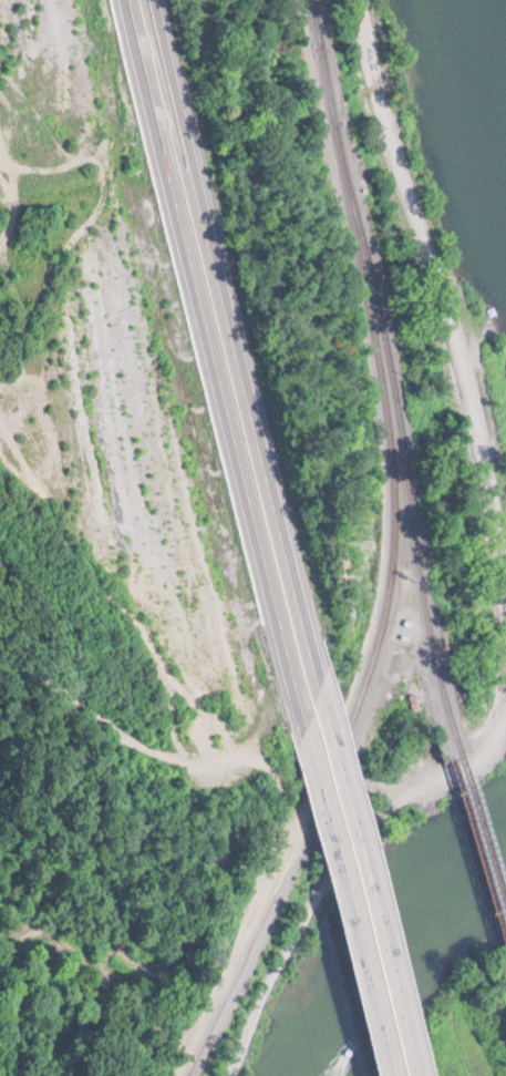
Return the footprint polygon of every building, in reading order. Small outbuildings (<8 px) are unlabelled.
[(411,694),(412,708),(422,708),(421,694),(411,694)]
